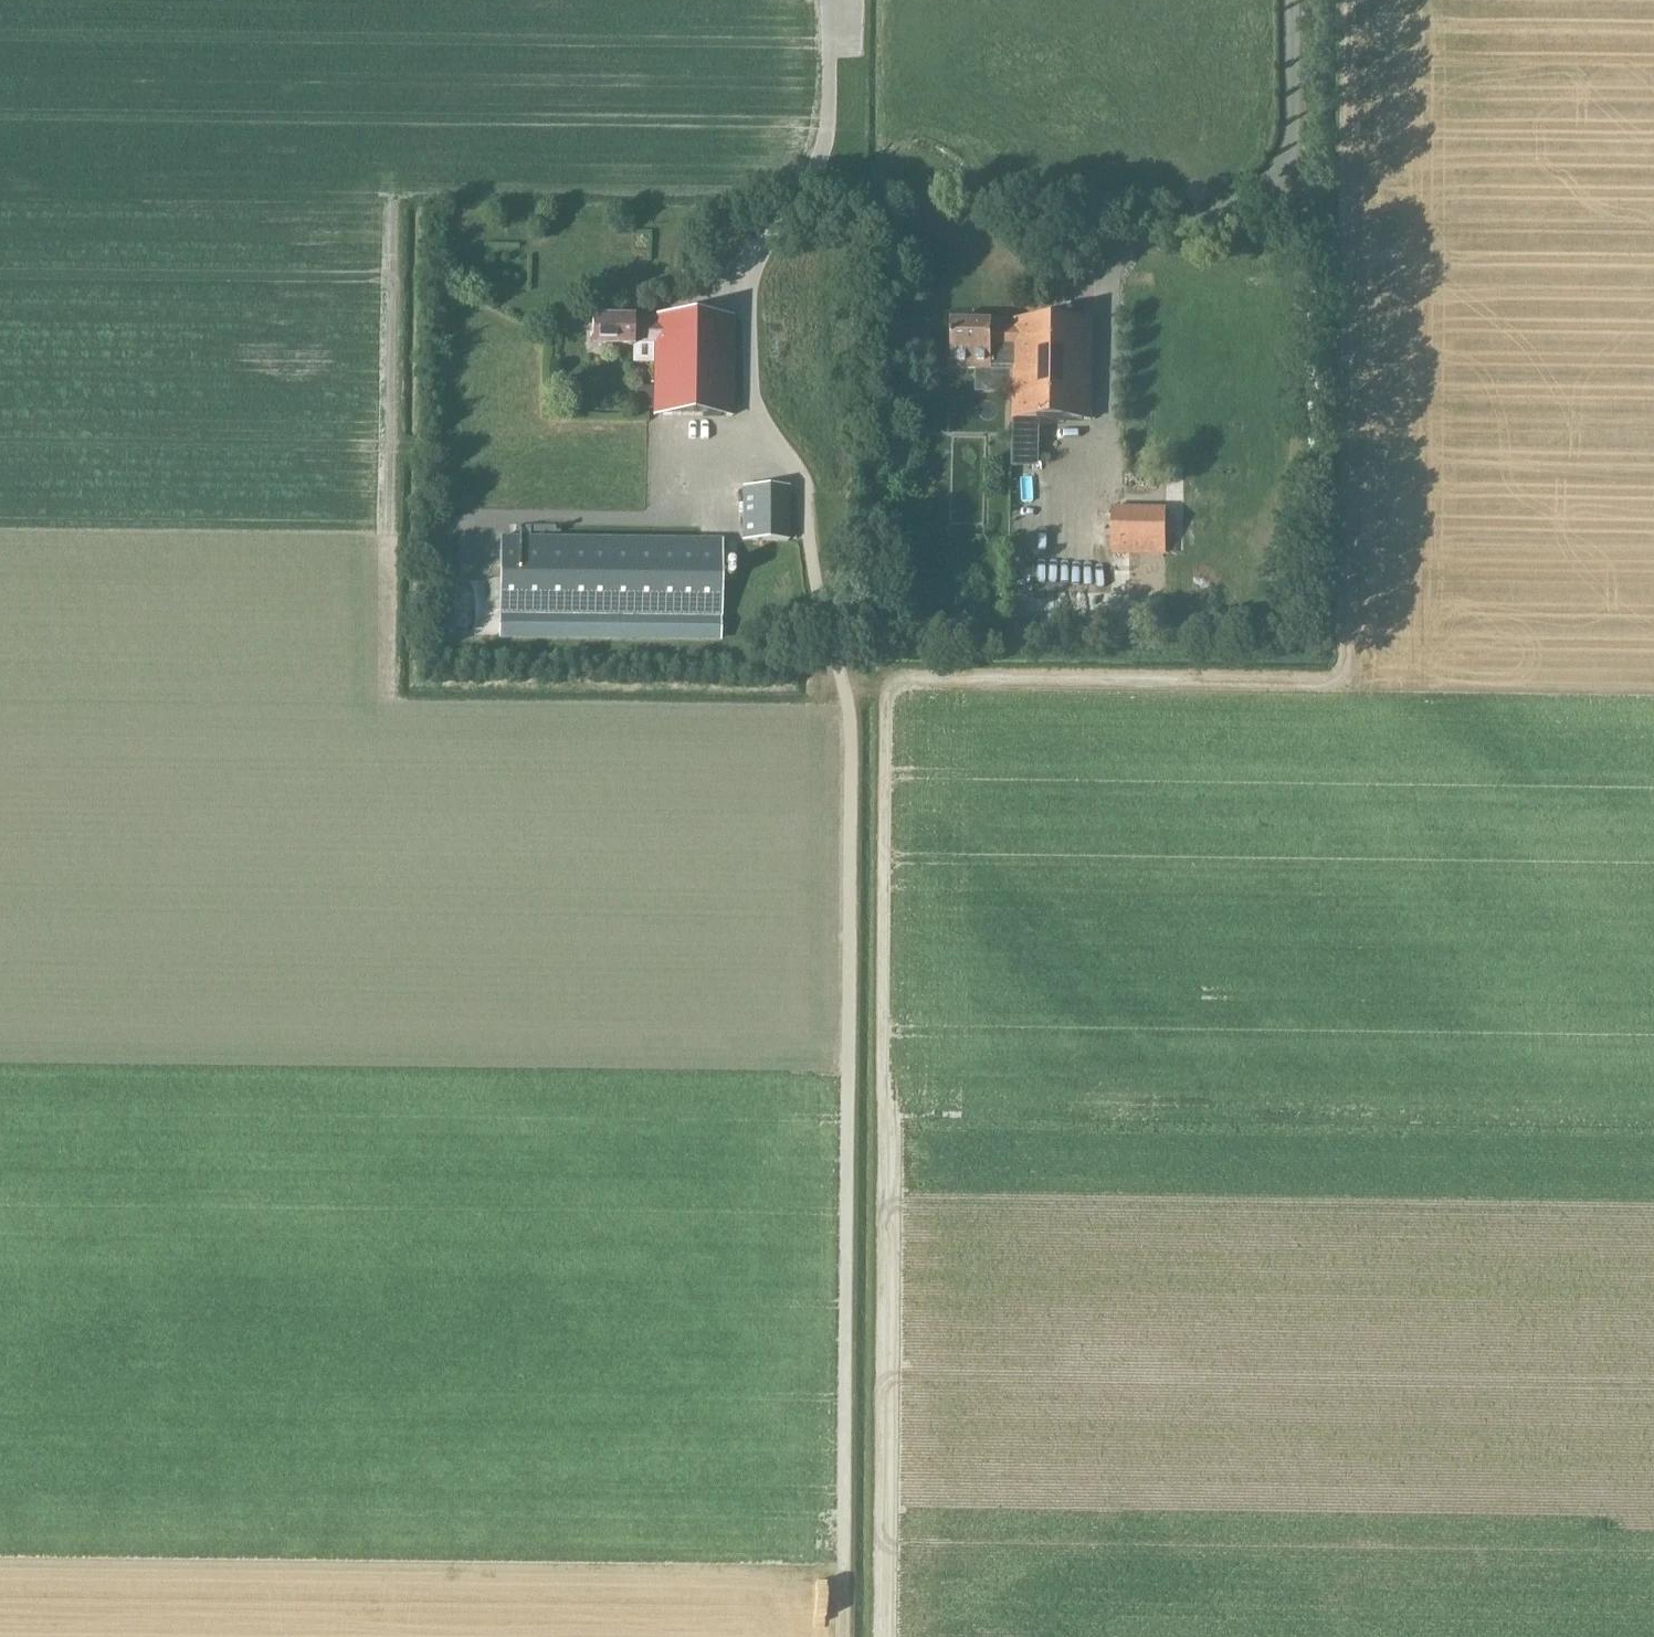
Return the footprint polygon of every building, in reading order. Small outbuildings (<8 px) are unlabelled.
[(632,318),(592,317),(592,346),(632,347),(632,343),(654,343),(653,415),(732,416),(733,318),(654,316),(654,318),(632,318)] [(951,351),(950,368),(990,369),(990,368),(1013,368),(1012,419),(1090,420),(1092,322),(1014,321),(1014,328),(992,327),(992,323),(951,322),(951,351)] [(788,540),(788,486),(742,486),(742,540),(788,540)] [(1165,555),(1165,508),(1111,508),(1111,555),(1165,555)] [(500,537),(499,613),(720,616),(721,541),(500,537)] [(720,616),(499,613),(498,635),(719,638),(720,616)]
